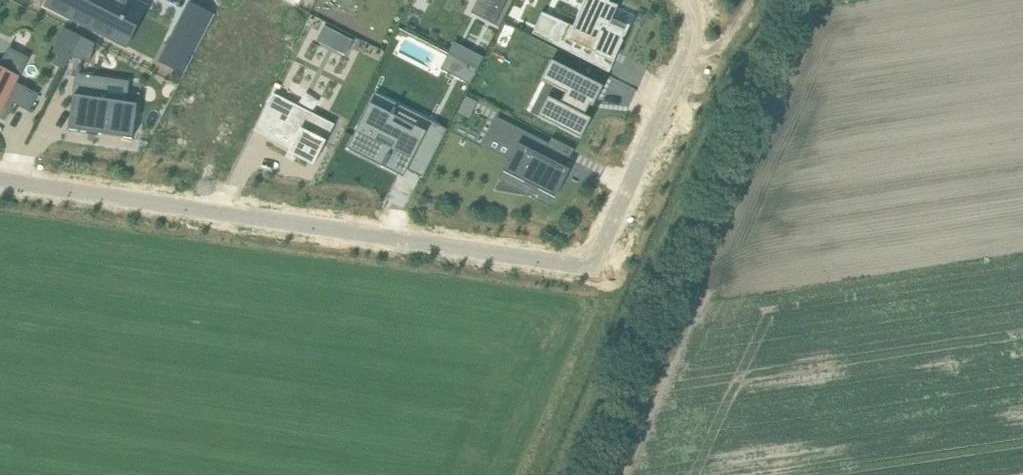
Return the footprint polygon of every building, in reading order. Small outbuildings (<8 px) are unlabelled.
[(48,5),(113,39),(114,38),(133,0),(50,0),(48,5)] [(471,12),(495,24),(507,0),(478,0),(471,12)] [(534,31),(549,38),(591,60),(595,51),(596,52),(595,54),(614,62),(623,41),(630,25),(628,24),(627,26),(625,30),(610,24),(612,19),(613,18),(615,14),(619,5),(609,1),(606,0),(587,0),(582,11),(575,28),(561,22),(553,39),(535,29),(534,31)] [(190,3),(160,60),(186,73),(215,16),(190,3)] [(64,26),(52,51),(59,55),(55,63),(65,68),(71,57),(82,35),(64,26)] [(337,33),(324,26),(317,39),(330,46),(337,33)] [(82,35),(71,57),(91,60),(96,42),(82,35)] [(463,44),(457,56),(469,63),(479,68),(485,56),(463,44)] [(5,120),(14,103),(29,111),(39,93),(17,82),(30,58),(9,47),(0,64),(0,118),(5,120)] [(549,96),(538,117),(581,139),(591,118),(585,115),(590,105),(593,106),(603,86),(552,60),(541,80),(566,93),(561,103),(549,96)] [(469,63),(462,77),(471,82),(479,68),(469,63)] [(77,75),(69,129),(96,133),(96,135),(98,135),(98,133),(132,138),(137,104),(102,99),(104,79),(77,75)] [(467,95),(459,111),(469,116),(477,101),(467,95)] [(269,103),(255,130),(256,131),(257,130),(291,147),(289,152),(296,156),(314,165),(335,124),(284,98),(279,108),(269,103)] [(372,105),(350,147),(365,155),(382,164),(381,166),(384,167),(385,165),(386,166),(389,160),(393,163),(397,165),(397,166),(400,168),(411,145),(434,156),(447,131),(419,117),(414,126),(372,105)] [(497,116),(488,134),(516,148),(504,171),(508,174),(506,178),(549,200),(551,195),(555,197),(570,169),(544,155),(550,143),(497,116)]
